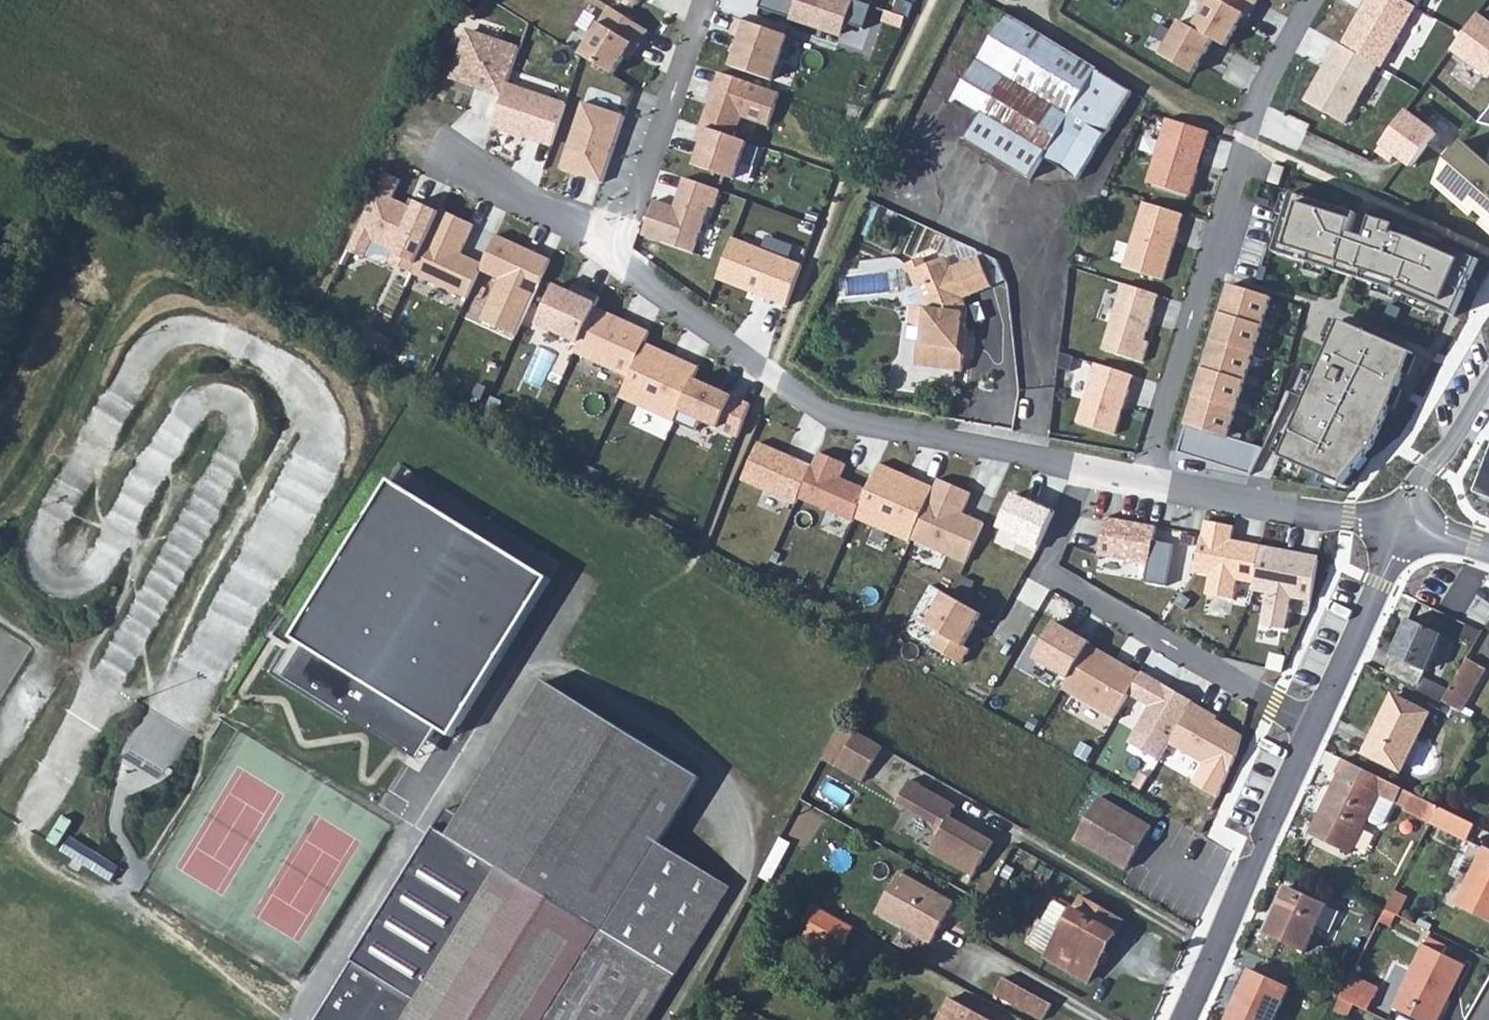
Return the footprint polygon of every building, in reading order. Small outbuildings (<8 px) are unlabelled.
[(855,0),(762,0),(759,8),(813,27),(815,20),(827,24),(825,29),(843,35),(846,24),(864,30),(873,6),(855,0)] [(1192,28),(1215,41),(1226,47),(1244,16),(1236,12),(1242,0),(1207,0),(1192,28)] [(1342,45),(1378,65),(1381,66),(1415,4),(1407,0),(1367,0),(1342,45)] [(611,8),(581,54),(613,75),(633,44),(638,47),(648,32),(611,8)] [(1081,177),(1106,136),(1132,90),(1003,15),(978,58),(1006,75),(981,118),(967,142),(1033,181),(1046,158),(1081,177)] [(1453,48),(1488,74),(1488,25),(1476,16),(1453,48)] [(787,35),(738,19),(733,35),(742,38),(732,68),(772,81),(787,35)] [(1182,20),(1161,55),(1194,75),(1215,41),(1192,28),(1182,20)] [(464,32),(449,80),(502,97),(505,86),(518,49),(464,32)] [(1342,45),(1337,43),(1303,103),(1344,126),(1378,65),(1342,45)] [(953,101),(981,118),(1006,75),(978,58),(953,101)] [(720,72),(701,126),(735,137),(742,117),(769,126),(781,93),(720,72)] [(564,107),(505,86),(502,97),(493,125),(553,145),(564,107)] [(624,119),(582,103),(559,167),(601,183),(624,119)] [(1477,123),(1488,127),(1488,110),(1477,123)] [(1405,112),(1376,150),(1390,160),(1396,153),(1413,166),(1436,136),(1405,112)] [(1167,119),(1147,183),(1190,196),(1210,132),(1167,119)] [(735,137),(701,126),(696,142),(701,143),(694,166),(736,180),(749,142),(735,137)] [(1468,140),(1448,163),(1436,189),(1472,222),(1478,215),(1486,222),(1482,227),(1488,234),(1488,162),(1468,140)] [(375,171),(341,247),(359,255),(364,244),(382,252),(377,262),(399,272),(425,212),(388,196),(395,180),(375,171)] [(721,191),(684,179),(679,196),(684,197),(680,209),(656,200),(644,236),(693,253),(709,206),(715,208),(721,191)] [(1146,202),(1124,267),(1163,280),(1184,217),(1146,202)] [(1295,202),(1276,250),(1449,318),(1468,269),(1361,228),(1354,246),(1338,239),(1345,221),(1295,202)] [(466,228),(431,211),(401,274),(457,300),(473,270),(475,267),(452,257),(466,228)] [(543,257),(492,232),(475,267),(473,270),(491,278),(471,321),(505,337),(543,257)] [(735,238),(719,279),(787,306),(804,265),(735,238)] [(962,329),(966,329),(969,309),(964,298),(993,287),(981,257),(952,269),(947,257),(927,265),(924,258),(907,264),(916,287),(930,282),(936,296),(926,300),(928,306),(925,307),(927,311),(925,328),(923,343),(918,342),(915,366),(962,373),(965,355),(959,349),(962,329)] [(910,326),(925,328),(927,311),(925,307),(928,306),(926,300),(936,296),(930,282),(916,287),(907,292),(912,306),(910,326)] [(1159,295),(1122,284),(1102,350),(1143,362),(1149,342),(1144,341),(1159,295)] [(1229,284),(1220,315),(1262,329),(1273,298),(1229,284)] [(555,286),(537,324),(576,342),(593,309),(598,298),(583,291),(580,298),(555,286)] [(634,294),(623,318),(650,329),(660,305),(634,294)] [(640,333),(593,309),(576,342),(568,358),(618,383),(636,343),(640,333)] [(1220,315),(1202,372),(1242,385),(1262,329),(1220,315)] [(968,330),(966,329),(962,329),(959,349),(965,355),(968,330)] [(1335,329),(1277,463),(1337,492),(1364,460),(1390,401),(1404,380),(1407,360),(1335,329)] [(689,367),(636,343),(618,383),(612,396),(665,420),(689,367)] [(1062,417),(1076,420),(1089,364),(1076,360),(1062,417)] [(1095,363),(1077,422),(1116,434),(1134,375),(1095,363)] [(1242,385),(1202,372),(1183,428),(1223,441),(1242,385)] [(695,380),(681,412),(735,437),(750,404),(695,380)] [(790,494),(803,466),(752,444),(735,482),(785,505),(790,494)] [(849,512),(859,490),(835,478),(843,462),(812,447),(803,466),(790,494),(844,521),(849,512)] [(1474,492),(1488,498),(1488,454),(1474,492)] [(931,491),(871,464),(859,490),(849,512),(910,539),(931,491)] [(969,494),(936,480),(931,491),(910,539),(964,563),(980,524),(967,519),(965,522),(958,519),(969,494)] [(997,527),(1008,493),(979,484),(969,518),(997,527)] [(546,583),(392,488),(281,670),(422,756),(436,733),(449,741),(546,583)] [(1014,495),(999,527),(1016,535),(1014,541),(1038,552),(1056,511),(1040,504),(1037,506),(1014,495)] [(1147,523),(1096,518),(1093,560),(1144,564),(1147,523)] [(1254,584),(1261,546),(1231,541),(1234,527),(1205,521),(1195,573),(1208,575),(1204,594),(1228,598),(1231,580),(1254,584)] [(1254,584),(1252,592),(1312,602),(1319,561),(1296,557),(1296,553),(1261,546),(1254,584)] [(986,616),(942,593),(925,627),(937,634),(931,647),(962,663),(986,616)] [(1416,682),(1421,671),(1428,658),(1442,627),(1410,613),(1393,650),(1396,651),(1388,668),(1416,682)] [(1080,643),(1044,623),(1024,659),(1061,680),(1080,643)] [(1131,671),(1080,643),(1061,680),(1055,690),(1106,717),(1120,690),(1131,671)] [(1221,715),(1232,693),(1179,665),(1168,687),(1221,715)] [(421,816),(300,1019),(633,1019),(720,874),(649,831),(690,763),(530,668),(447,806),(436,825),(421,816)] [(1187,701),(1131,671),(1120,690),(1143,703),(1120,744),(1153,763),(1165,743),(1187,701)] [(1445,697),(1452,687),(1421,671),(1416,682),(1445,697)] [(1476,682),(1460,673),(1452,687),(1445,697),(1463,707),(1476,682)] [(1433,707),(1395,689),(1367,747),(1404,765),(1433,707)] [(1213,715),(1187,701),(1165,743),(1217,770),(1235,735),(1217,725),(1213,715)] [(848,729),(827,765),(853,780),(874,744),(848,729)] [(1382,789),(1345,770),(1316,828),(1353,846),(1382,789)] [(951,807),(905,781),(892,805),(931,826),(934,839),(927,853),(971,877),(990,842),(945,818),(951,807)] [(1408,805),(1434,818),(1443,802),(1416,789),(1408,805)] [(1133,872),(1157,827),(1101,795),(1076,840),(1133,872)] [(433,797),(421,816),(436,825),(447,806),(433,797)] [(1471,838),(1480,821),(1443,802),(1434,818),(1471,838)] [(125,869),(73,838),(65,852),(116,882),(125,869)] [(1487,841),(1458,899),(1488,915),(1488,843),(1487,841)] [(1294,935),(1316,889),(1279,871),(1258,918),(1294,935)] [(949,904),(895,876),(875,915),(929,943),(949,904)] [(1389,899),(1405,907),(1413,890),(1400,884),(1389,899)] [(1083,979),(1117,917),(1078,894),(1070,907),(1052,899),(1026,945),(1083,979)] [(812,911),(794,900),(784,918),(802,929),(812,911)] [(815,941),(834,952),(846,930),(812,911),(802,929),(790,950),(806,959),(815,941)] [(1430,1013),(1459,952),(1419,933),(1389,995),(1430,1013)] [(815,941),(806,959),(825,969),(834,952),(815,941)] [(1277,971),(1242,954),(1214,1011),(1232,1019),(1254,1019),(1277,971)] [(1341,1002),(1371,1010),(1378,982),(1348,974),(1341,1002)] [(1051,1003),(1002,977),(993,994),(1040,1019),(1043,1019),(1051,1003)] [(943,1003),(934,1019),(974,1019),(943,1003)]
